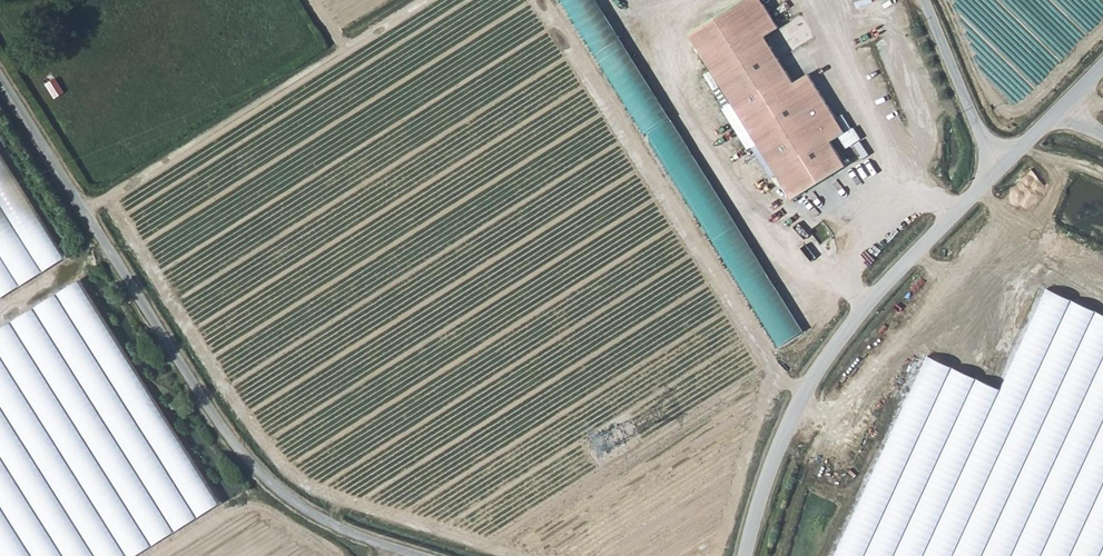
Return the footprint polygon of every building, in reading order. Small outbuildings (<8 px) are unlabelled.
[(707,57),(773,15),(764,0),(745,0),(692,34),(707,57)] [(707,57),(796,199),(850,165),(834,141),(848,132),(811,74),(797,82),(767,36),(781,27),(773,15),(707,57)] [(0,148),(0,309),(74,263),(0,148)] [(78,279),(0,328),(0,478),(144,387),(78,279)] [(831,555),(1102,555),(1102,312),(1046,286),(1000,387),(925,353),(831,555)] [(783,345),(806,332),(792,307),(782,312),(779,306),(766,313),(783,345)] [(152,398),(0,491),(0,555),(135,555),(218,502),(152,398)]
